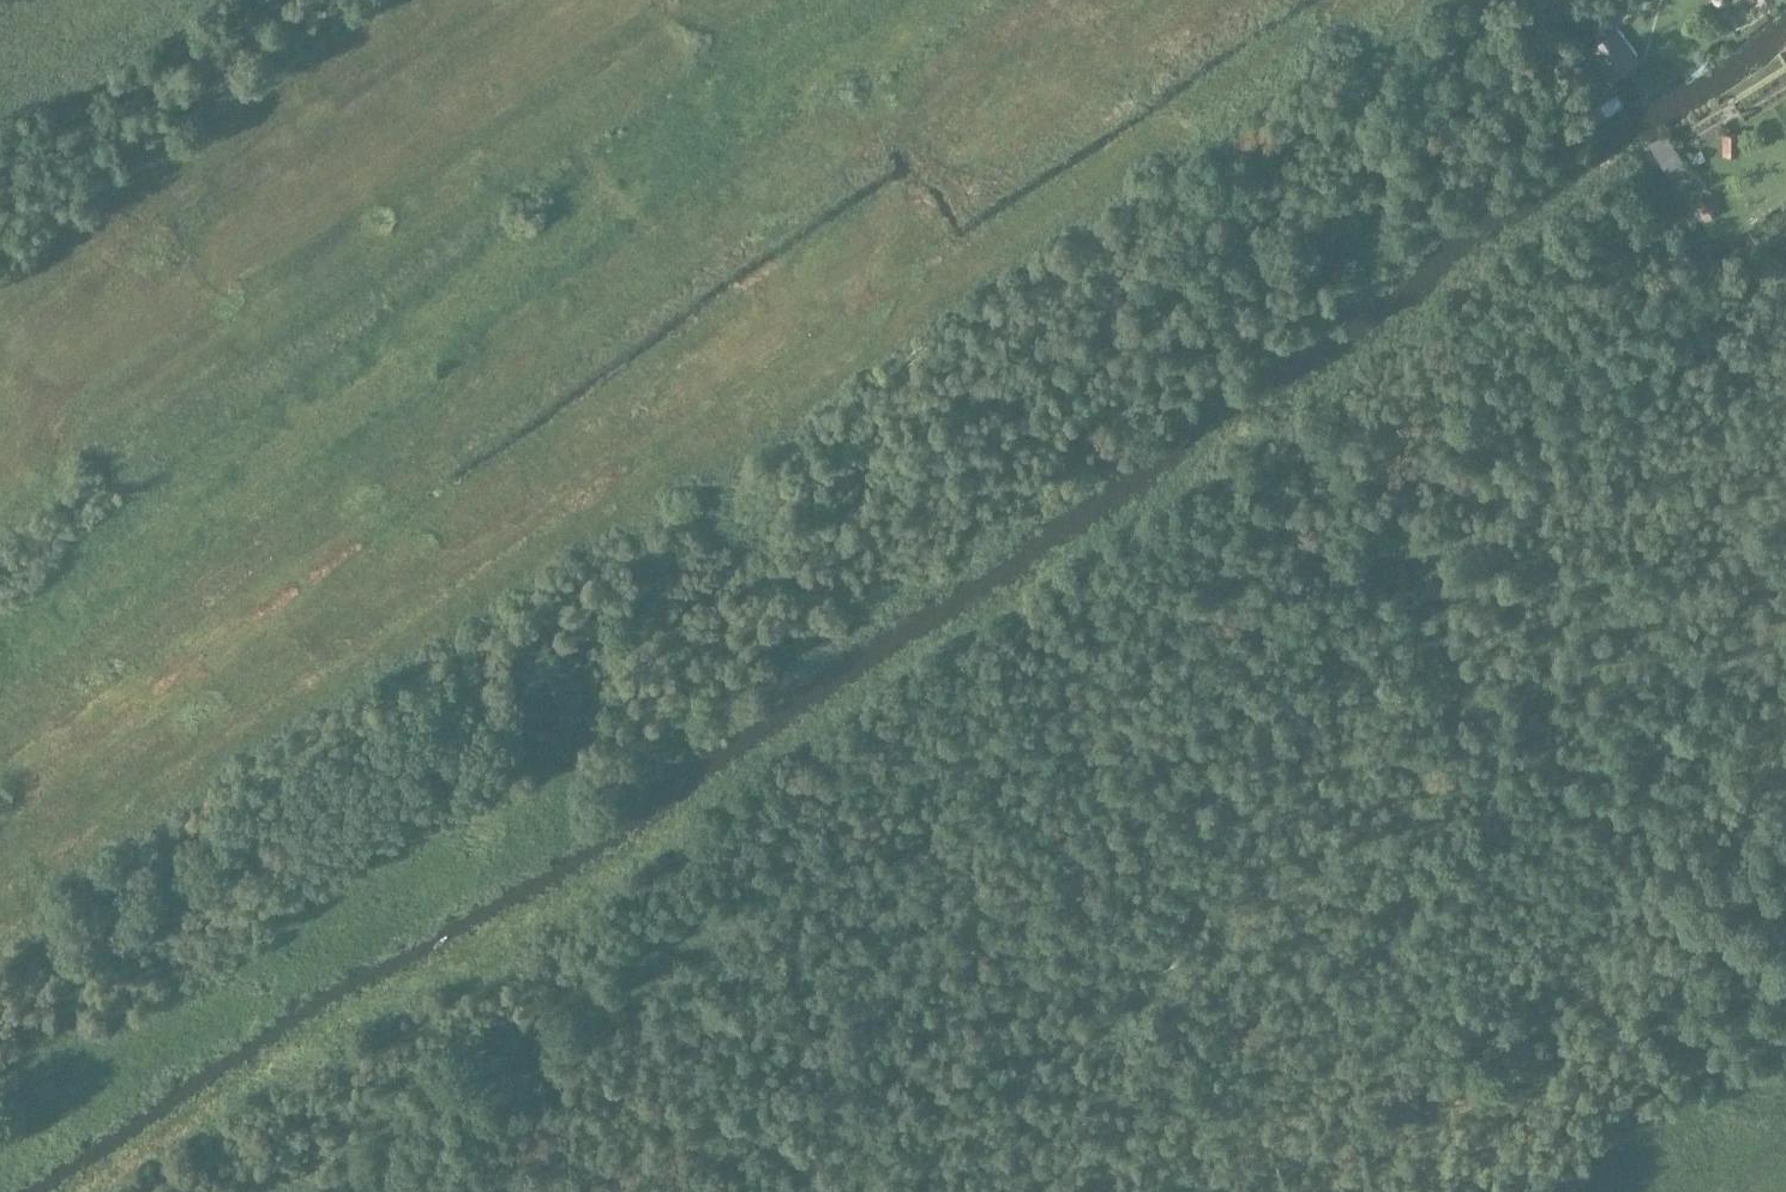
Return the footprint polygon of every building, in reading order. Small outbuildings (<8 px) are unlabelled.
[(1594,42),(1588,46),(1613,77),(1624,70),(1635,63),(1611,30),(1594,42)] [(1737,133),(1721,134),(1722,156),(1737,155),(1737,133)]
